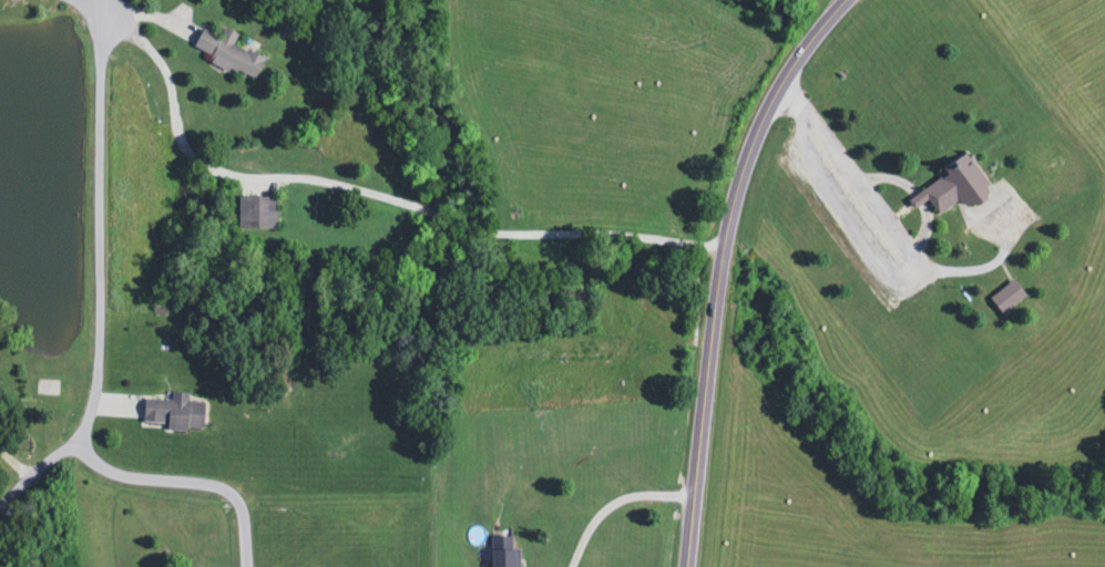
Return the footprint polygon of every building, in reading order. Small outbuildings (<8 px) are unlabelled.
[(262,59),(233,46),(237,35),(224,29),(220,38),(200,30),(192,49),(212,57),(209,63),(253,82),(262,59)] [(936,216),(960,201),(966,211),(991,195),(970,163),(965,166),(962,162),(906,197),(914,210),(927,202),(936,216)] [(276,230),(276,198),(238,198),(238,230),(276,230)] [(1025,297),(1012,281),(989,299),(1001,315),(1025,297)] [(201,431),(201,402),(187,402),(187,394),(170,394),(170,400),(142,399),(142,423),(166,424),(166,431),(201,431)] [(515,550),(512,550),(511,538),(489,538),(489,566),(515,566),(515,550)]
